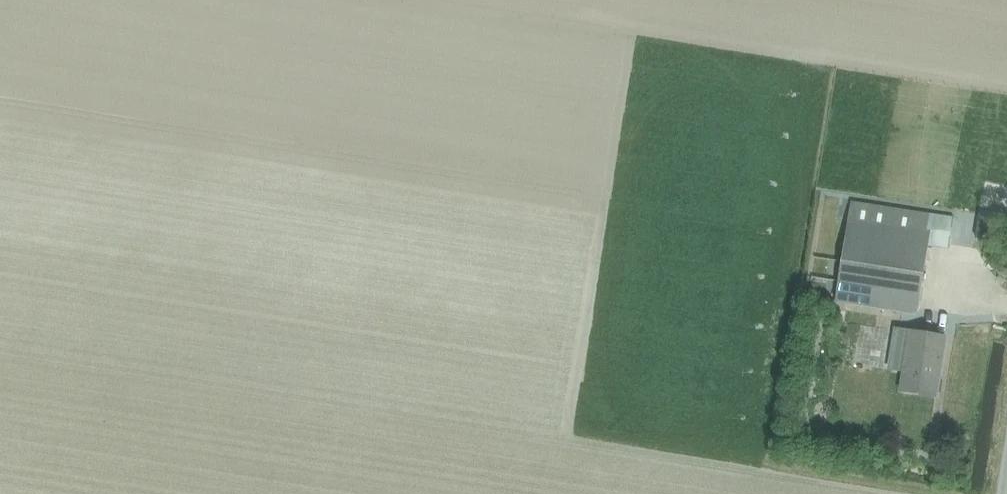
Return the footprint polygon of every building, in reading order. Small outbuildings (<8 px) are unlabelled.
[(852,200),(836,301),(917,314),(927,246),(949,250),(954,217),(933,213),(852,200)] [(897,328),(891,369),(903,371),(900,390),(936,396),(945,337),(897,328)]
